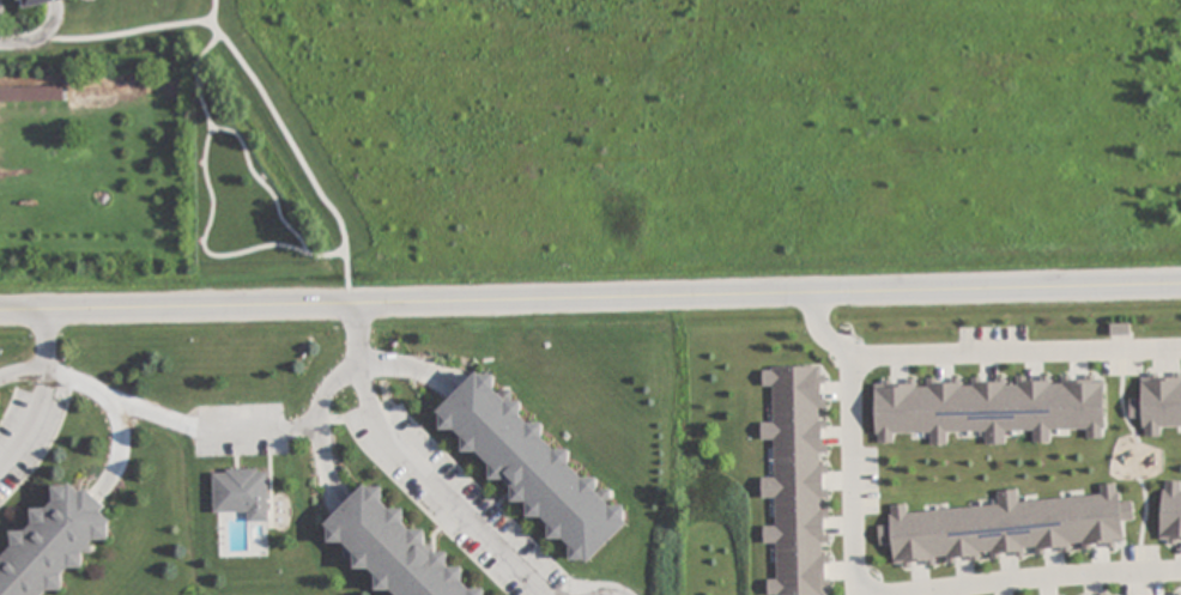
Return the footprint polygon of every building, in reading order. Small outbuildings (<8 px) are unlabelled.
[(0,89),(0,101),(21,101),(21,89),(0,89)] [(1129,324),(1111,324),(1111,335),(1129,335),(1129,324)] [(824,366),(762,367),(762,388),(773,388),(773,422),(761,422),(761,440),(773,440),(774,477),(762,477),(762,498),(775,498),(775,527),(764,527),(764,543),(776,543),(776,579),(768,580),(768,594),(826,594),(824,366)] [(608,491),(598,488),(597,480),(580,477),(542,430),(542,424),(523,420),(521,403),(512,401),(510,389),(496,390),(494,376),(481,373),(439,407),(441,427),(461,432),(463,450),(480,453),(490,466),(491,479),(510,483),(512,502),(527,505),(528,516),(548,521),(550,538),(569,542),(571,561),(587,560),(627,528),(625,508),(610,504),(608,491)] [(1141,399),(1130,399),(1130,419),(1142,419),(1142,436),(1160,435),(1160,426),(1180,426),(1180,375),(1141,375),(1141,399)] [(874,381),(876,444),(893,444),(893,434),(930,433),(930,445),(947,444),(947,433),(985,431),(985,444),(1005,444),(1005,431),(1033,431),(1033,443),(1050,442),(1050,430),(1087,428),(1087,439),(1105,438),(1104,376),(1052,377),(971,379),(972,380),(926,381),(926,380),(874,381)] [(267,522),(267,469),(213,469),(213,512),(246,512),(246,522),(267,522)] [(1180,543),(1180,481),(1163,481),(1160,542),(1180,543)] [(893,565),(1037,553),(1037,554),(1071,551),(1071,545),(1083,544),(1084,548),(1124,544),(1122,520),(1135,519),(1133,501),(1119,502),(1118,484),(1100,485),(1101,496),(1019,502),(1018,490),(997,492),(998,506),(907,513),(907,505),(889,506),(890,525),(878,526),(880,545),(892,544),(893,565)] [(49,590),(63,591),(65,572),(84,566),(85,554),(92,551),(92,544),(113,537),(102,503),(86,488),(54,486),(53,503),(48,509),(34,508),(32,527),(13,533),(12,547),(0,560),(0,594),(45,594),(49,590)] [(485,593),(465,588),(462,570),(449,567),(447,555),(427,550),(425,533),(406,528),(404,510),(385,506),(383,489),(367,486),(326,521),(329,541),(344,545),(345,555),(353,555),(355,567),(374,571),(377,588),(394,592),(396,594),(485,594),(485,593)]
